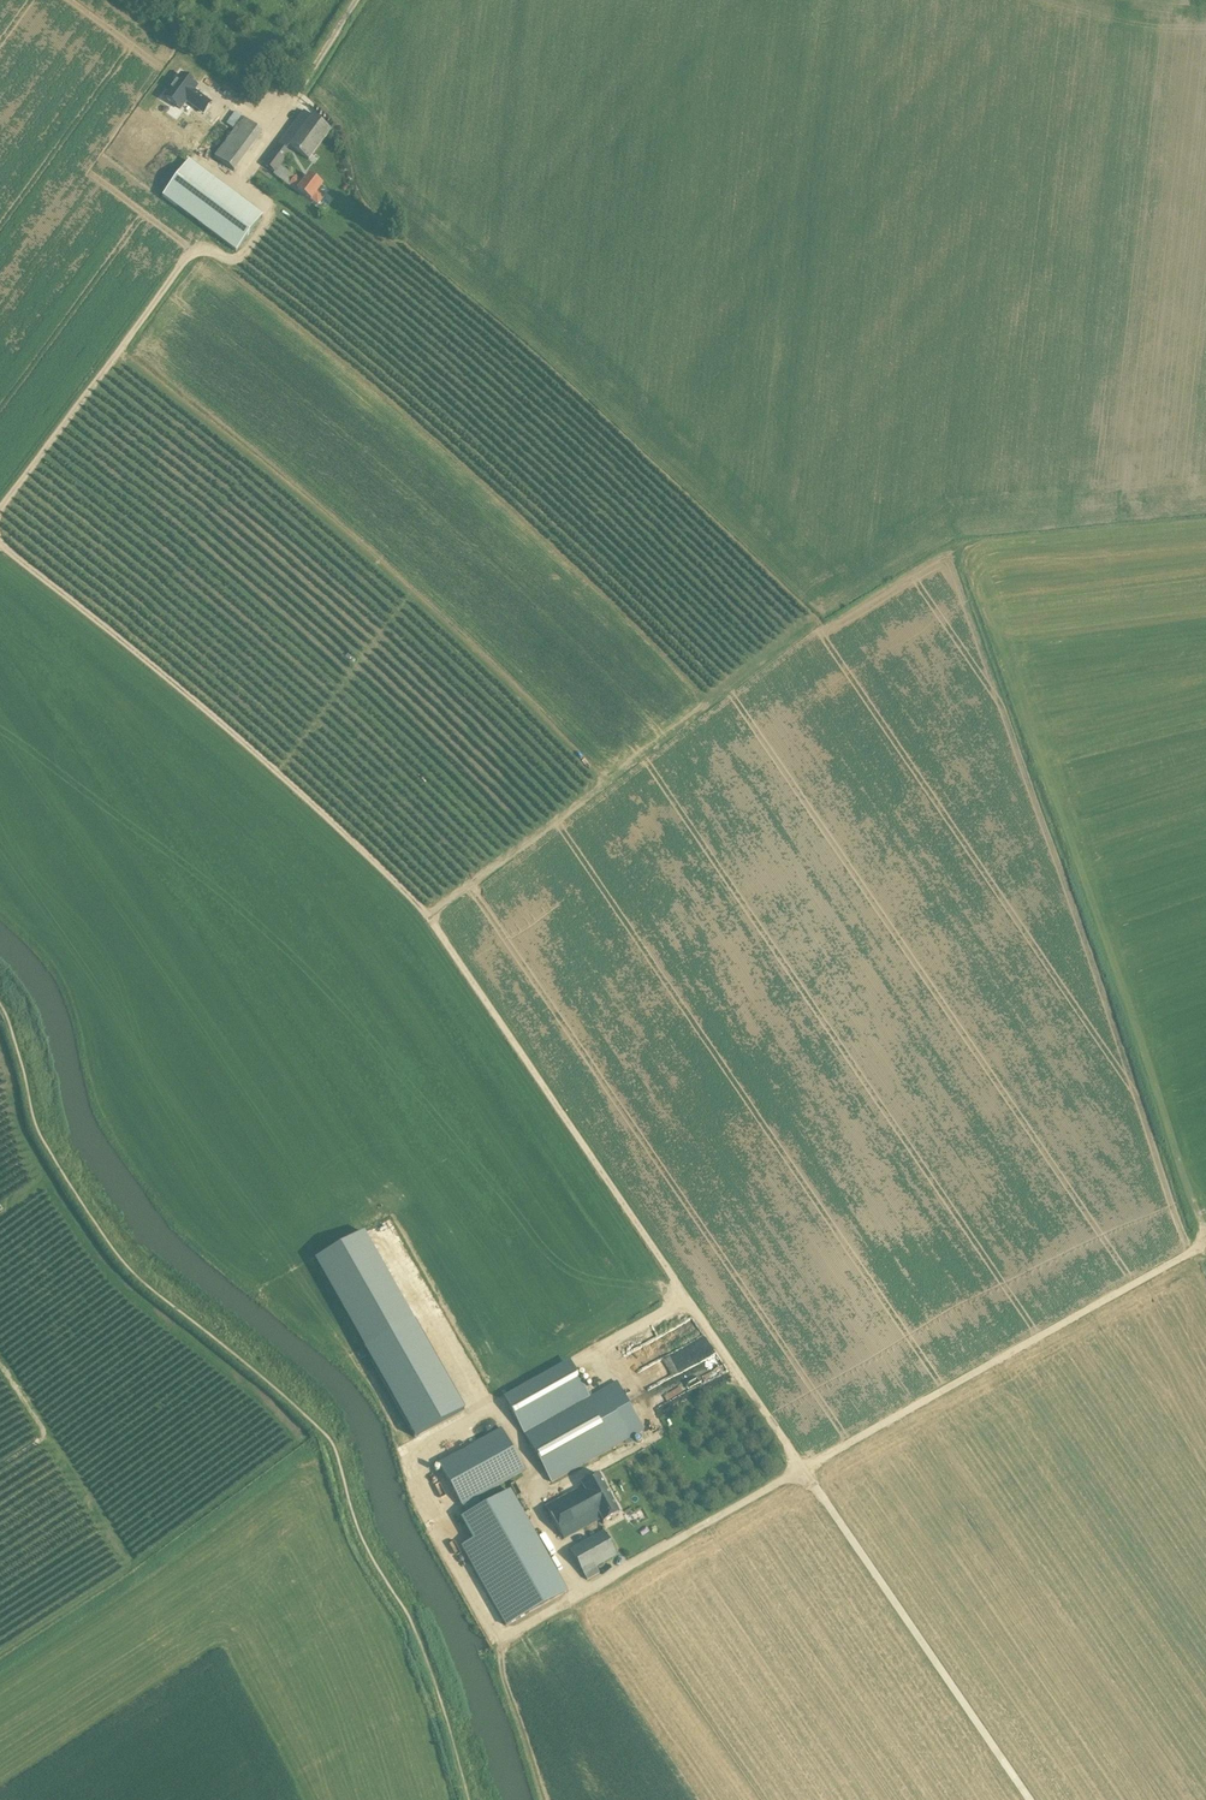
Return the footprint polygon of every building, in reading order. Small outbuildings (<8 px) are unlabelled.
[(174,71),(156,96),(174,109),(180,101),(195,111),(205,98),(190,88),(192,84),(174,71)] [(310,116),(303,111),(295,122),(302,127),(288,145),(308,160),(330,131),(310,116)] [(226,125),(234,130),(242,119),(235,113),(226,125)] [(234,130),(230,136),(213,157),(233,172),(262,134),(242,119),(234,130)] [(284,150),(278,146),(264,165),(275,173),(280,166),(289,154),(284,150)] [(189,162),(162,198),(235,253),(263,217),(230,192),(189,162)] [(298,190),(303,183),(280,166),(275,173),(273,175),(289,187),(291,185),(298,190)] [(321,185),(308,176),(303,183),(298,190),(318,205),(326,195),(318,190),(321,185)] [(509,1408),(551,1483),(644,1431),(617,1382),(589,1397),(575,1372),(509,1408)] [(525,1471),(501,1429),(438,1464),(462,1507),(462,1506),(476,1499),(525,1471)] [(599,1474),(580,1484),(581,1487),(545,1507),(563,1540),(601,1520),(602,1523),(620,1514),(599,1474)] [(481,1508),(476,1499),(462,1506),(468,1516),(460,1520),(473,1542),(462,1548),(506,1626),(568,1592),(511,1491),(481,1508)] [(617,1556),(603,1531),(569,1550),(587,1581),(599,1574),(596,1567),(617,1556)]
